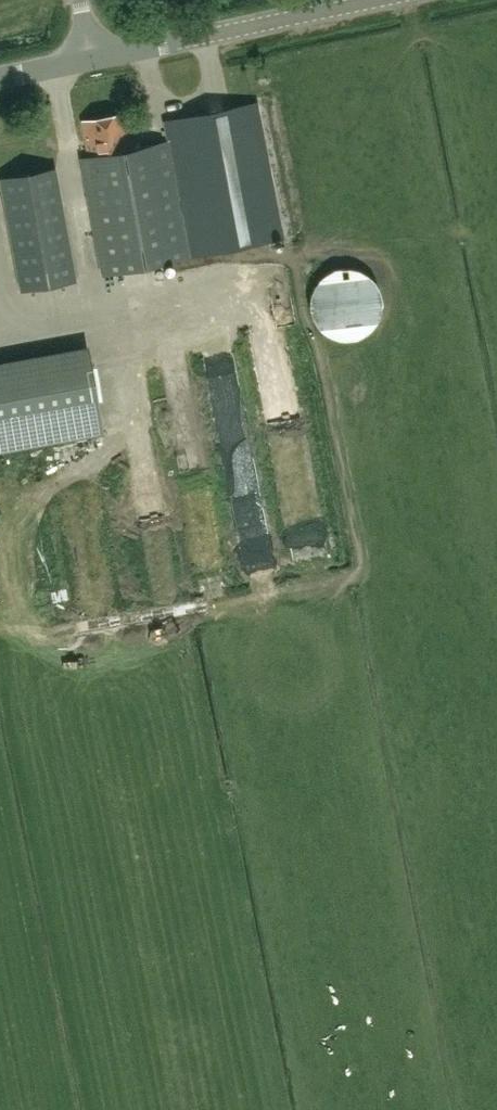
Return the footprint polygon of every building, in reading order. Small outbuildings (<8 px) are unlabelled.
[(82,121),(110,271),(282,239),(257,103),(166,120),(170,140),(131,147),(125,113),(82,121)] [(76,280),(55,168),(0,178),(0,179),(20,290),(76,280)] [(323,330),(328,334),(334,336),(343,338),(349,338),(355,337),(361,335),(369,330),(373,326),(377,321),(379,315),(381,309),(382,300),(380,294),(377,285),(373,280),(369,276),(364,272),(358,270),(352,268),(343,267),(337,268),(331,271),(323,275),(319,280),(315,285),(313,291),(311,297),(310,303),(312,312),(314,318),(317,323),(323,330)] [(11,327),(16,372),(50,368),(52,388),(76,386),(75,373),(81,372),(84,398),(117,394),(118,403),(136,401),(127,314),(11,327)]
